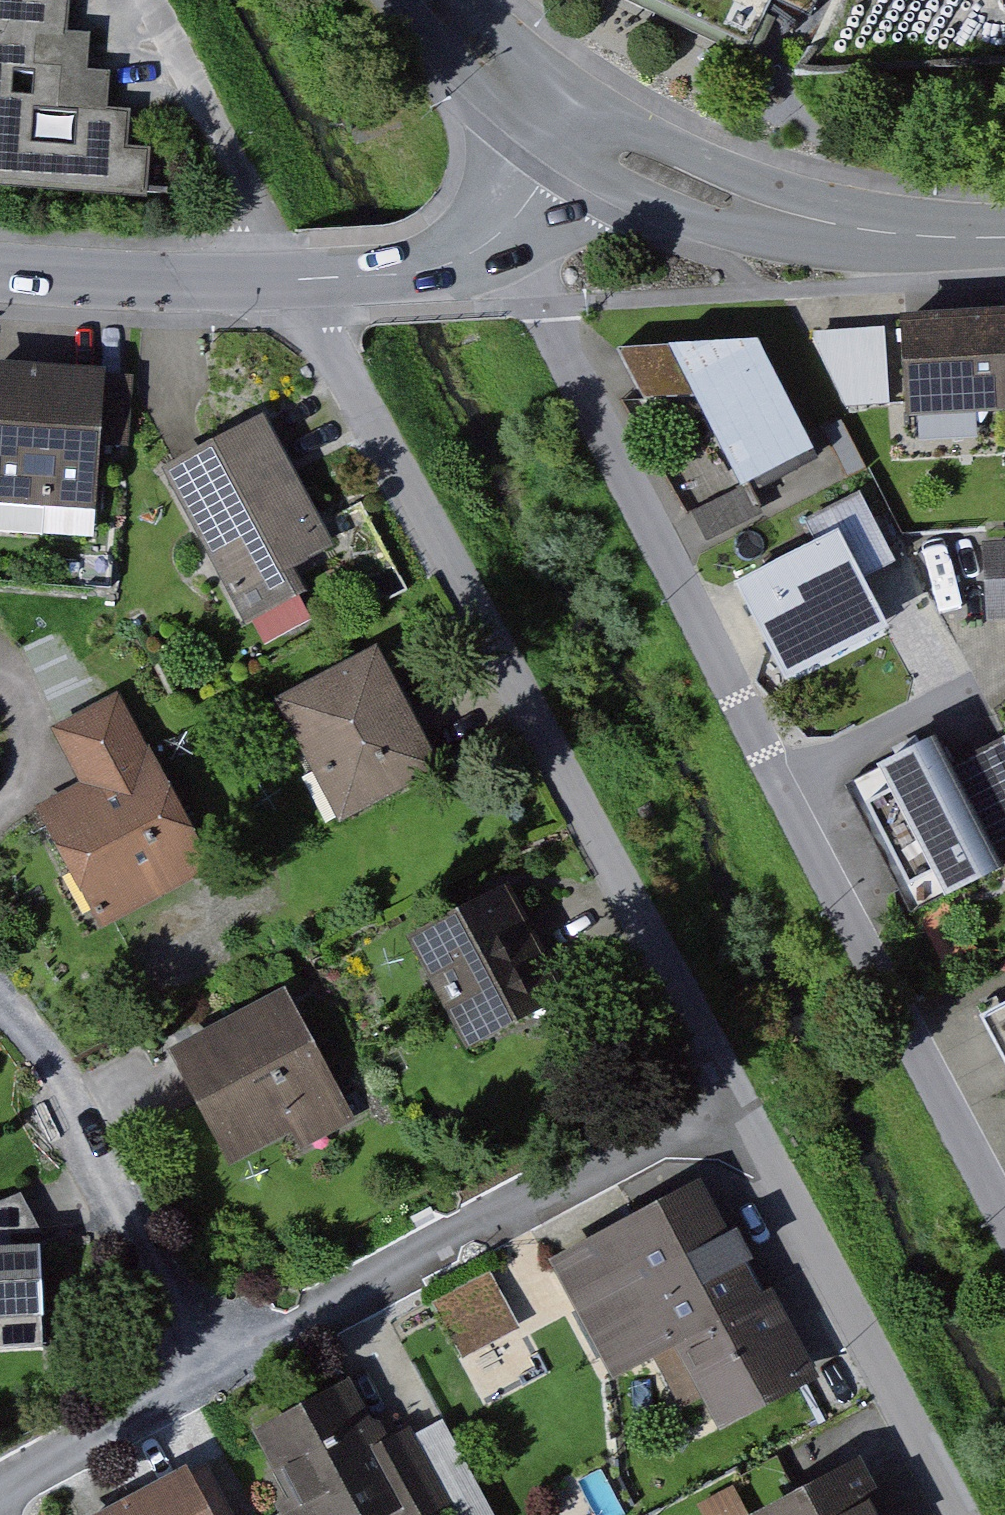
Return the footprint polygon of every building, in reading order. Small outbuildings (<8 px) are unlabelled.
[(156,191),(159,147),(135,145),(138,108),(116,107),(119,69),(97,67),(99,33),(77,31),(79,0),(3,0),(1,28),(0,28),(0,43),(62,47),(61,60),(0,56),(0,181),(156,191)] [(769,44),(790,0),(675,0),(769,44)] [(911,318),(919,430),(1004,425),(1004,312),(911,318)] [(890,400),(888,323),(832,325),(835,402),(890,400)] [(774,349),(681,359),(754,488),(827,446),(774,349)] [(0,367),(0,504),(95,511),(104,374),(0,367)] [(339,551),(268,428),(187,475),(258,598),(339,551)] [(717,474),(707,458),(678,477),(711,528),(759,496),(736,462),(717,474)] [(940,611),(879,507),(755,580),(816,684),(940,611)] [(995,541),(1001,619),(1004,619),(1004,541),(995,541)] [(449,774),(383,653),(289,704),(354,825),(449,774)] [(213,870),(122,699),(68,727),(97,780),(49,805),(112,923),(213,870)] [(878,784),(943,907),(1004,874),(1004,749),(964,771),(951,745),(878,784)] [(570,1000),(514,894),(427,940),(483,1046),(570,1000)] [(346,1103),(286,998),(188,1055),(248,1159),(346,1103)] [(813,1379),(713,1186),(571,1260),(628,1369),(688,1338),(731,1421),(813,1379)] [(0,1247),(0,1325),(57,1323),(54,1245),(0,1247)] [(498,1273),(439,1298),(463,1354),(522,1329),(498,1273)] [(367,1381),(272,1435),(317,1514),(382,1514),(386,1513),(388,1514),(481,1514),(483,1514),(432,1423),(400,1441),(367,1381)] [(214,1462),(116,1514),(242,1514),(214,1462)] [(870,1464),(787,1511),(789,1514),(900,1514),(870,1464)]
